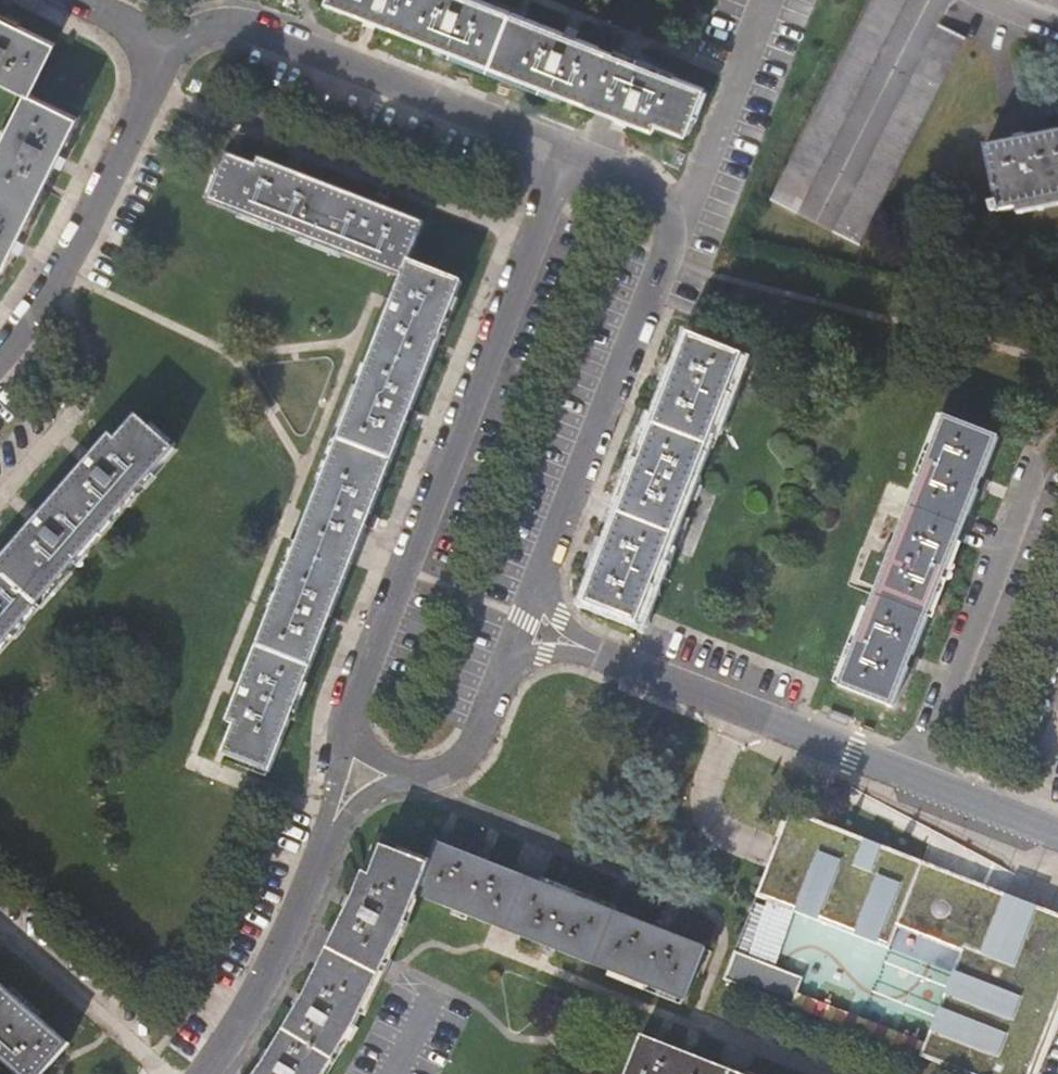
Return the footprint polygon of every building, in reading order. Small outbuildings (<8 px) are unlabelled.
[(482,0),(328,0),(328,1),(654,129),(657,122),(686,133),(704,88),(482,0)] [(906,0),(873,0),(771,202),(797,214),(906,0)] [(27,92),(31,93),(56,43),(0,15),(0,79),(27,92)] [(967,38),(939,25),(833,233),(860,247),(967,38)] [(27,92),(0,146),(0,275),(79,117),(31,93),(27,92)] [(984,147),(995,213),(1057,200),(1057,132),(984,147)] [(210,202),(403,276),(409,262),(423,225),(260,160),(257,167),(227,156),(210,202)] [(462,284),(409,262),(403,276),(228,721),(236,724),(224,754),(270,773),(462,284)] [(667,547),(678,519),(742,356),(689,335),(584,602),(637,623),(667,547)] [(0,564),(0,649),(173,450),(138,417),(116,441),(111,437),(0,564)] [(946,417),(841,685),(894,705),(999,438),(946,417)] [(919,919),(920,924),(922,927),(924,930),(926,932),(929,934),(933,936),(937,937),(942,937),(947,937),(952,935),(956,933),(979,942),(932,1062),(964,1073),(1032,1073),(1057,1007),(1057,914),(792,810),(758,897),(891,949),(899,929),(905,913),(919,919)] [(438,842),(428,865),(417,893),(686,999),(705,948),(438,842)] [(417,893),(428,865),(382,847),(371,877),(364,874),(343,920),(305,998),(264,1065),(258,1073),(326,1073),(344,1044),(364,1006),(382,969),(417,893)] [(756,909),(740,949),(772,961),(776,952),(762,946),(774,916),(756,909)] [(905,913),(899,929),(962,954),(921,1057),(932,1062),(979,942),(956,933),(952,935),(947,937),(942,937),(937,937),(933,936),(929,934),(926,932),(924,930),(922,927),(920,924),(919,919),(905,913)] [(748,959),(738,985),(794,1006),(805,978),(736,952),(735,954),(748,959)] [(735,954),(725,979),(738,985),(748,959),(735,954)] [(17,1073),(44,1073),(69,1046),(0,984),(0,1059),(17,1073)] [(643,1035),(628,1073),(741,1073),(718,1065),(643,1035)]
